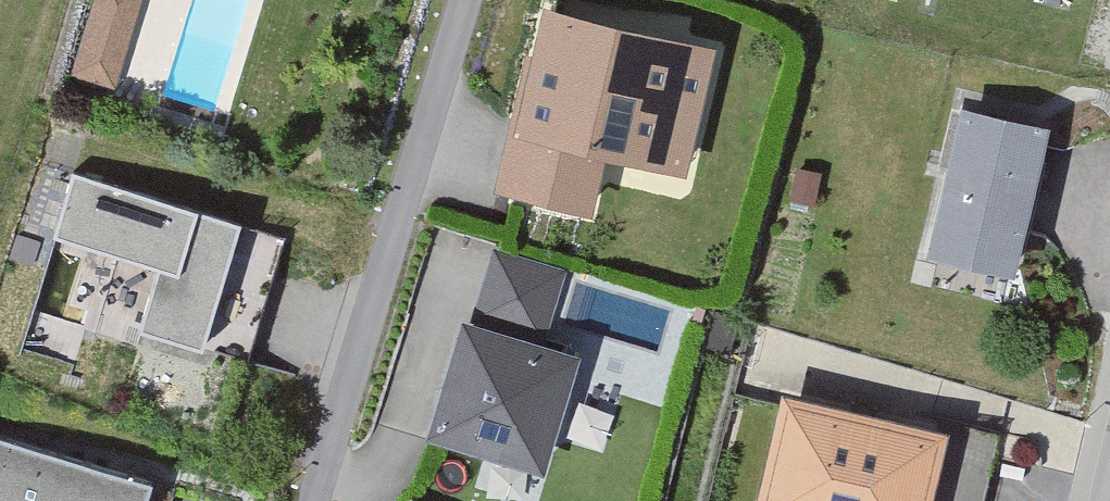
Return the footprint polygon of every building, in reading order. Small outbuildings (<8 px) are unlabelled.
[(600,145),(651,157),(663,106),(696,114),(710,53),(552,16),(511,190),(585,208),(600,145)] [(84,74),(115,84),(123,57),(92,48),(84,74)] [(943,236),(1013,251),(1041,130),(967,113),(935,250),(940,252),(943,236)] [(818,174),(798,170),(793,197),(813,202),(818,174)] [(139,329),(248,361),(286,237),(72,171),(53,235),(158,266),(139,329)] [(559,273),(496,254),(477,317),(540,335),(559,273)] [(468,330),(437,430),(537,460),(541,449),(562,430),(572,399),(565,371),(568,360),(468,330)] [(934,439),(791,406),(769,500),(919,500),(934,439)] [(152,481),(0,435),(0,500),(146,500),(152,481)]
